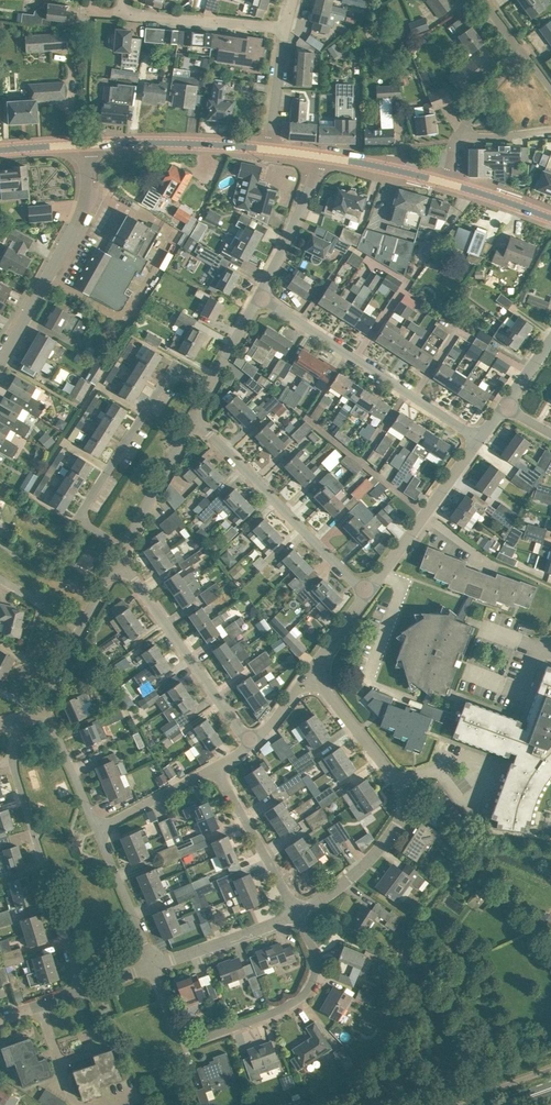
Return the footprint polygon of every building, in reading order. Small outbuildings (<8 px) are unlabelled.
[(196,6),(204,8),(207,0),(197,0),(196,6)] [(252,1),(248,14),(262,18),(264,9),(266,10),(269,0),(249,0),(252,1)] [(314,8),(345,16),(347,9),(332,5),(333,0),(316,0),(314,8)] [(435,11),(434,11),(439,17),(451,8),(446,0),(427,0),(435,11)] [(531,18),(544,8),(538,0),(518,0),(531,18)] [(68,8),(70,5),(44,2),(43,7),(41,7),(39,7),(35,10),(34,12),(34,15),(22,13),(21,22),(56,27),(56,20),(66,21),(68,8)] [(314,8),(311,21),(314,22),(312,29),(328,33),(330,26),(333,27),(335,20),(344,23),(345,16),(314,8)] [(404,28),(401,29),(404,38),(429,29),(425,18),(403,25),(404,28)] [(450,26),(448,27),(456,38),(459,37),(466,47),(459,52),(467,63),(448,77),(460,93),(484,76),(472,60),(471,60),(468,55),(483,43),(471,27),(468,30),(460,19),(451,25),(450,26)] [(550,44),(550,20),(539,28),(550,44)] [(129,49),(131,31),(124,30),(124,28),(118,28),(118,30),(116,30),(116,31),(113,32),(110,35),(109,38),(108,41),(109,45),(112,48),(115,49),(115,51),(122,51),(121,58),(122,58),(121,66),(135,67),(139,50),(129,49)] [(146,28),(145,42),(178,44),(184,45),(185,31),(179,30),(146,28)] [(185,31),(184,45),(211,47),(213,33),(185,31)] [(68,49),(67,32),(25,35),(26,52),(68,49)] [(211,47),(215,48),(218,49),(216,60),(253,66),(254,62),(262,64),(264,53),(259,52),(261,38),(247,36),(247,38),(213,33),(211,47)] [(319,50),(324,43),(310,34),(305,41),(319,50)] [(335,43),(328,47),(333,57),(340,54),(335,43)] [(293,85),(311,86),(313,52),(296,51),(293,85)] [(199,57),(198,69),(206,70),(208,59),(199,57)] [(425,86),(437,81),(431,67),(419,72),(425,86)] [(173,76),(170,94),(175,94),(173,103),(189,105),(189,103),(193,103),(193,106),(193,108),(194,104),(195,94),(196,86),(198,87),(200,78),(189,77),(190,70),(174,68),(173,76)] [(121,69),(119,79),(128,80),(130,71),(121,69)] [(227,83),(216,81),(213,81),(210,99),(208,99),(207,108),(209,108),(208,119),(230,122),(233,102),(224,101),(227,83)] [(65,98),(65,87),(64,82),(29,84),(30,100),(27,101),(27,97),(20,98),(20,101),(8,102),(9,124),(38,122),(36,100),(65,98)] [(144,93),(143,93),(143,95),(143,96),(142,101),(152,102),(152,100),(164,102),(167,83),(160,82),(159,84),(152,83),(151,84),(148,84),(149,82),(145,82),(144,93)] [(102,102),(100,121),(127,124),(129,105),(134,106),(136,85),(116,83),(116,86),(105,85),(103,102),(102,102)] [(336,83),(335,121),(336,121),(335,142),(355,143),(355,127),(354,127),(355,103),(353,103),(353,92),(353,83),(342,83),(336,83)] [(402,97),(398,85),(376,86),(377,99),(380,99),(381,128),(371,129),(371,126),(364,127),(364,129),(365,146),(392,144),(392,145),(395,141),(394,141),(394,127),(393,127),(391,98),(402,97)] [(430,135),(434,135),(435,133),(437,133),(434,110),(453,102),(447,86),(427,94),(430,102),(424,105),(425,114),(415,116),(417,135),(429,134),(430,135)] [(307,101),(303,101),(292,100),(290,122),(289,140),(315,142),(317,125),(305,124),(307,101)] [(319,126),(318,142),(335,142),(336,121),(335,121),(335,127),(332,127),(319,126)] [(469,148),(469,176),(490,176),(490,169),(494,169),(494,179),(500,181),(504,182),(505,183),(507,175),(503,168),(503,162),(519,162),(519,146),(509,146),(498,145),(498,146),(485,145),(485,149),(469,148)] [(540,181),(538,180),(535,186),(537,187),(537,189),(550,194),(550,153),(540,181)] [(240,196),(233,200),(237,206),(249,209),(249,210),(269,215),(276,190),(258,185),(262,167),(241,162),(239,173),(238,177),(243,178),(238,182),(237,183),(242,191),(240,196)] [(178,169),(172,165),(169,171),(168,170),(164,176),(166,176),(162,182),(161,184),(162,185),(159,190),(152,185),(142,203),(150,207),(159,191),(164,194),(165,194),(176,201),(192,174),(182,169),(181,171),(179,170),(179,169),(179,168),(178,169)] [(0,170),(0,183),(1,191),(1,190),(2,199),(13,198),(13,189),(28,188),(26,166),(14,167),(14,169),(0,170)] [(362,211),(367,196),(357,193),(355,191),(356,188),(351,187),(350,189),(348,190),(338,187),(334,200),(329,198),(324,212),(331,214),(332,211),(333,212),(334,209),(360,217),(362,211)] [(393,207),(389,220),(397,223),(399,224),(409,227),(418,230),(419,224),(421,225),(424,216),(427,216),(432,198),(428,197),(414,193),(398,188),(392,207),(393,207)] [(432,198),(427,216),(424,216),(421,225),(435,229),(438,218),(445,220),(450,203),(432,198)] [(29,206),(30,222),(52,220),(51,205),(29,206)] [(174,216),(186,224),(191,216),(179,208),(174,216)] [(204,220),(216,226),(222,215),(210,209),(204,220)] [(98,248),(97,249),(75,287),(115,310),(116,310),(117,311),(118,311),(120,310),(121,310),(122,309),(123,309),(123,308),(133,291),(127,288),(137,271),(141,273),(148,259),(144,257),(159,232),(147,226),(127,214),(114,237),(113,239),(112,240),(113,241),(107,253),(98,248)] [(245,229),(240,238),(255,246),(262,233),(249,226),(252,220),(242,214),(236,224),(245,229)] [(452,229),(441,244),(450,247),(451,244),(467,250),(466,252),(469,253),(466,261),(477,265),(482,258),(478,256),(487,233),(470,227),(469,230),(459,226),(457,231),(452,229)] [(339,239),(351,244),(355,245),(362,234),(343,227),(339,237),(339,239)] [(358,246),(357,248),(367,254),(368,254),(374,258),(381,233),(365,228),(362,234),(358,246)] [(23,234),(13,229),(9,237),(16,241),(12,249),(9,246),(0,262),(22,275),(31,259),(23,255),(24,252),(21,250),(24,245),(29,248),(33,240),(23,234)] [(199,241),(202,235),(193,230),(190,236),(199,241)] [(308,241),(305,247),(306,248),(305,250),(313,253),(311,256),(311,257),(311,258),(311,259),(311,260),(311,261),(312,261),(312,262),(313,262),(313,263),(314,263),(315,264),(316,264),(317,264),(318,264),(318,263),(319,263),(320,263),(320,262),(321,262),(321,261),(323,258),(326,252),(331,254),(334,248),(337,249),(341,240),(339,239),(339,237),(327,231),(323,239),(312,234),(309,241),(308,241)] [(421,254),(428,259),(445,237),(438,232),(421,254)] [(381,233),(374,258),(389,267),(398,237),(391,235),(391,236),(385,234),(381,233)] [(182,248),(190,252),(197,241),(189,236),(182,248)] [(255,246),(240,238),(239,238),(235,236),(230,245),(226,243),(220,253),(231,259),(234,253),(247,260),(255,246)] [(398,237),(389,267),(403,275),(405,275),(414,242),(398,237)] [(528,265),(531,257),(535,246),(511,237),(506,251),(498,248),(498,247),(492,261),(506,266),(509,258),(528,265)] [(218,254),(198,244),(194,251),(198,253),(196,256),(212,265),(208,272),(213,278),(208,288),(214,292),(217,287),(223,290),(222,291),(225,292),(225,291),(229,293),(239,274),(225,267),(228,261),(230,262),(230,261),(218,255),(218,254)] [(347,261),(358,268),(364,258),(353,251),(347,261)] [(164,269),(171,254),(167,252),(160,267),(164,269)] [(523,271),(525,264),(509,260),(507,267),(523,271)] [(314,280),(297,269),(292,275),(294,277),(288,286),(303,296),(314,280)] [(364,284),(365,284),(372,289),(381,277),(372,271),(366,280),(364,284)] [(382,282),(396,291),(401,282),(388,273),(382,282)] [(318,302),(330,310),(339,295),(334,292),(338,285),(332,280),(318,302)] [(1,283),(0,282),(0,313),(1,313),(6,304),(3,302),(5,298),(6,299),(12,288),(11,288),(1,283)] [(354,283),(350,290),(357,294),(361,288),(355,284),(354,283)] [(212,296),(202,290),(198,288),(194,294),(207,302),(201,313),(215,320),(223,304),(211,298),(212,296)] [(351,303),(341,318),(354,325),(363,311),(359,308),(369,293),(362,289),(361,288),(357,294),(357,295),(351,303)] [(496,300),(508,309),(513,302),(501,293),(496,300)] [(413,307),(417,301),(405,294),(401,300),(413,307)] [(330,310),(341,318),(351,303),(339,295),(330,310)] [(549,302),(539,298),(530,295),(527,301),(546,309),(549,302)] [(408,315),(412,310),(412,309),(400,301),(394,310),(406,318),(408,315)] [(70,314),(64,311),(55,305),(44,323),(60,332),(62,328),(82,339),(90,326),(70,314)] [(363,311),(354,325),(366,334),(379,313),(374,310),(371,314),(364,310),(363,311)] [(188,331),(185,338),(200,346),(207,334),(193,326),(196,320),(181,312),(175,324),(188,331)] [(508,317),(504,323),(511,328),(524,337),(532,326),(520,317),(519,318),(513,313),(510,318),(508,317)] [(375,340),(387,347),(400,328),(388,321),(375,340)] [(407,327),(415,332),(419,326),(411,321),(407,327)] [(503,322),(492,336),(506,346),(508,343),(515,349),(524,337),(511,328),(504,323),(503,322)] [(448,333),(436,325),(432,332),(444,339),(448,333)] [(415,332),(422,337),(426,331),(419,326),(415,332)] [(262,363),(280,335),(268,327),(261,337),(259,335),(253,343),(261,348),(259,351),(256,350),(252,357),(262,363)] [(387,347),(399,355),(409,341),(397,333),(400,329),(400,328),(387,347)] [(476,336),(488,343),(492,337),(480,330),(476,336)] [(51,352),(59,357),(64,350),(55,345),(57,342),(47,336),(47,335),(46,334),(45,335),(40,332),(31,347),(48,357),(51,352)] [(162,340),(148,333),(145,338),(159,345),(162,340)] [(262,363),(267,366),(274,355),(280,359),(281,358),(283,354),(284,355),(292,342),(280,335),(262,363)] [(200,346),(185,338),(181,344),(174,340),(170,346),(179,350),(178,351),(193,359),(200,346)] [(399,355),(411,363),(421,349),(409,341),(399,355)] [(411,363),(424,371),(438,349),(426,341),(421,349),(411,363)] [(129,342),(125,349),(129,352),(134,345),(129,342)] [(466,353),(475,360),(483,349),(472,343),(466,353)] [(141,359),(154,368),(162,356),(148,347),(142,344),(135,355),(141,359)] [(18,369),(34,378),(38,372),(39,373),(41,369),(49,374),(54,367),(46,362),(48,357),(31,347),(18,369)] [(97,348),(92,358),(104,365),(108,358),(100,354),(102,351),(97,348)] [(461,354),(452,348),(448,354),(457,360),(461,354)] [(125,349),(121,356),(125,359),(129,352),(125,349)] [(289,370),(302,378),(315,357),(302,349),(290,368),(291,368),(289,370)] [(485,349),(479,359),(489,365),(495,355),(485,349)] [(310,383),(311,381),(316,384),(315,386),(321,390),(330,376),(324,372),(328,366),(315,357),(302,378),(310,383)] [(493,365),(504,373),(510,365),(498,357),(493,365)] [(267,378),(274,382),(287,362),(281,358),(280,359),(267,378)] [(136,366),(133,370),(147,379),(154,368),(141,359),(136,366)] [(242,369),(251,377),(252,378),(258,369),(247,361),(242,369)] [(89,372),(91,373),(88,379),(95,384),(97,381),(105,368),(96,362),(89,372)] [(433,377),(445,385),(454,371),(442,363),(433,377)] [(114,365),(110,372),(115,375),(119,368),(114,365)] [(133,370),(126,382),(140,391),(147,379),(133,370)] [(445,385),(457,393),(466,378),(454,371),(445,385)] [(110,372),(106,379),(111,382),(115,375),(110,372)] [(330,386),(343,395),(352,381),(339,372),(330,386)] [(457,393),(469,401),(479,386),(472,382),(476,377),(470,373),(466,378),(457,393)] [(11,384),(8,389),(20,395),(15,403),(23,407),(39,417),(46,404),(31,396),(36,387),(16,376),(15,378),(13,377),(10,383),(11,384)] [(80,402),(91,384),(80,377),(69,395),(80,402)] [(251,377),(245,383),(258,394),(264,388),(252,378),(251,377)] [(352,381),(343,395),(349,399),(356,403),(365,389),(352,381)] [(126,382),(119,393),(132,402),(140,391),(126,382)] [(230,390),(223,397),(228,403),(226,405),(230,410),(228,411),(228,413),(233,418),(247,405),(242,399),(246,394),(244,392),(247,389),(239,384),(232,392),(230,390)] [(479,386),(469,401),(481,408),(490,394),(494,388),(488,385),(485,390),(479,386)] [(278,398),(286,404),(294,391),(286,386),(278,398)] [(356,403),(369,411),(378,398),(365,389),(356,403)] [(294,391),(286,404),(294,409),(302,396),(301,396),(294,391)] [(274,395),(265,403),(272,410),(280,402),(274,395)] [(321,400),(329,405),(332,400),(324,395),(321,400)] [(10,428),(10,429),(25,437),(31,425),(17,417),(23,407),(15,403),(4,396),(3,398),(2,398),(0,401),(0,412),(2,413),(0,417),(0,422),(10,428)] [(94,397),(90,404),(95,407),(99,400),(94,397)] [(369,411),(382,420),(391,406),(378,398),(369,411)] [(106,414),(120,422),(127,410),(113,401),(106,414)] [(90,404),(86,410),(91,413),(95,407),(90,404)] [(233,418),(238,423),(240,423),(242,422),(246,426),(257,415),(256,415),(262,409),(257,405),(252,410),(247,405),(233,418)] [(346,417),(350,412),(342,406),(332,421),(340,426),(346,417)] [(400,412),(391,426),(404,434),(413,421),(400,412)] [(98,425),(112,434),(120,422),(106,414),(102,419),(97,416),(93,422),(98,425)] [(80,420),(75,428),(79,431),(85,423),(80,420)] [(255,435),(265,446),(276,435),(271,430),(277,424),(272,420),(267,425),(266,424),(255,435)] [(291,435),(298,442),(313,427),(305,421),(291,435)] [(404,434),(417,443),(426,429),(413,421),(404,434)] [(10,429),(10,428),(0,422),(0,450),(13,458),(19,446),(5,438),(10,429)] [(359,434),(369,440),(376,428),(368,424),(365,428),(363,427),(359,434)] [(98,425),(91,436),(105,445),(112,434),(98,425)] [(75,428),(68,438),(72,441),(79,431),(75,428)] [(397,473),(404,478),(413,465),(412,464),(418,455),(425,459),(430,451),(439,437),(426,429),(417,443),(411,451),(406,460),(397,473)] [(38,438),(48,447),(55,440),(46,431),(38,438)] [(319,438),(313,431),(308,435),(314,442),(319,438)] [(517,432),(509,444),(522,453),(530,442),(517,432)] [(105,445),(91,436),(87,434),(79,445),(98,457),(105,445)] [(340,440),(346,445),(351,438),(345,434),(340,440)] [(265,446),(275,456),(286,445),(291,439),(287,435),(281,440),(276,435),(265,446)] [(375,450),(383,455),(393,440),(385,435),(375,450)] [(439,437),(430,451),(443,459),(452,446),(439,437)] [(509,444),(500,455),(514,465),(522,453),(509,444)] [(403,446),(400,451),(408,456),(411,451),(403,446)] [(284,465),(294,476),(306,465),(301,460),(306,455),(301,450),(296,455),(296,454),(284,465)] [(545,470),(550,460),(550,452),(546,450),(538,465),(545,470)] [(60,451),(56,458),(60,461),(65,454),(60,451)] [(254,459),(261,468),(269,461),(262,452),(254,459)] [(390,463),(399,470),(406,460),(396,453),(390,463)] [(322,463),(320,465),(322,468),(324,466),(329,471),(336,464),(338,462),(330,454),(322,462),(322,463)] [(347,468),(353,460),(352,459),(346,455),(340,462),(347,468)] [(71,468),(85,477),(93,465),(79,456),(71,468)] [(56,458),(51,465),(56,468),(60,461),(56,458)] [(183,475),(190,483),(199,474),(204,480),(215,468),(205,458),(194,468),(192,466),(183,475)] [(330,471),(329,472),(336,480),(344,472),(340,468),(336,464),(329,471),(330,471)] [(492,464),(483,475),(497,485),(505,474),(492,464)] [(294,476),(304,486),(315,475),(321,470),(316,465),(311,470),(306,465),(294,476)] [(520,467),(515,474),(533,486),(536,479),(537,478),(532,476),(520,467)] [(61,477),(78,488),(85,477),(71,468),(68,473),(65,471),(61,477)] [(204,480),(208,484),(203,489),(208,495),(225,479),(215,468),(204,480)] [(20,487),(28,492),(38,475),(30,470),(20,487)] [(533,486),(515,474),(511,480),(524,490),(529,492),(533,486)] [(45,475),(41,481),(46,484),(49,478),(45,475)] [(421,480),(417,477),(414,475),(403,492),(415,500),(421,491),(416,488),(421,480)] [(483,475),(475,486),(489,496),(497,485),(483,475)] [(61,485),(57,491),(71,500),(78,488),(61,477),(58,482),(61,485)] [(351,493),(357,500),(373,486),(367,478),(351,493)] [(314,496),(324,506),(335,495),(330,490),(335,485),(331,480),(325,485),(314,496)] [(41,481),(36,488),(41,491),(46,484),(41,481)] [(535,491),(550,496),(550,489),(538,484),(535,491)] [(162,497),(178,506),(185,494),(169,485),(162,497)] [(215,509),(219,514),(223,510),(228,515),(233,509),(245,498),(235,488),(223,499),(224,500),(215,509)] [(335,495),(324,506),(334,516),(345,506),(344,505),(350,500),(345,495),(340,490),(335,495)] [(71,500),(57,491),(53,497),(49,494),(45,500),(63,512),(71,500)] [(533,498),(550,503),(550,496),(535,491),(533,498)] [(466,495),(458,506),(471,516),(475,510),(481,515),(485,509),(466,495)] [(205,496),(198,503),(198,504),(203,509),(207,505),(210,502),(205,496)] [(238,515),(233,520),(238,525),(243,520),(255,509),(245,498),(233,509),(238,514),(238,515)] [(501,502),(496,509),(513,521),(517,513),(512,511),(501,502)] [(393,508),(388,504),(384,508),(388,513),(393,508)] [(197,515),(205,523),(215,513),(207,505),(197,515)] [(458,506),(450,517),(463,527),(471,516),(458,506)] [(353,536),(363,546),(374,536),(374,535),(379,530),(377,527),(382,523),(385,526),(392,520),(381,508),(374,515),(375,516),(372,518),(372,517),(353,536)] [(513,521),(496,509),(491,516),(508,528),(511,530),(516,522),(513,521)] [(343,526),(353,536),(372,517),(367,512),(364,514),(360,510),(355,515),(354,515),(343,526)] [(175,511),(170,515),(179,526),(182,529),(187,525),(182,519),(175,511)] [(179,526),(170,515),(160,524),(168,535),(179,526)] [(258,535),(263,540),(274,528),(264,518),(253,529),(253,530),(248,535),(252,540),(258,535)] [(528,523),(525,530),(544,536),(546,529),(528,523)] [(221,536),(227,542),(238,532),(232,526),(221,536)] [(274,528),(263,540),(257,545),(267,554),(272,549),(273,550),(284,539),(274,528)] [(542,543),(543,542),(544,536),(525,530),(523,537),(542,543)] [(156,542),(144,551),(148,556),(147,557),(147,558),(150,562),(151,562),(152,561),(152,562),(170,549),(167,544),(164,539),(166,537),(162,531),(153,538),(156,542)] [(379,554),(390,542),(384,536),(373,548),(379,554)] [(495,540),(491,548),(496,551),(500,543),(495,540)] [(543,542),(542,543),(538,555),(549,558),(550,559),(550,545),(543,542)] [(427,546),(419,567),(428,570),(429,567),(436,570),(433,577),(442,580),(443,577),(450,580),(447,587),(456,590),(457,587),(464,590),(463,593),(469,595),(473,596),(479,599),(480,596),(487,598),(486,601),(494,604),(497,597),(504,600),(503,603),(511,606),(514,599),(521,602),(520,605),(528,608),(536,586),(520,580),(519,581),(497,573),(495,577),(464,566),(466,562),(443,553),(444,552),(427,546)] [(287,565),(292,570),(303,559),(293,548),(285,556),(286,556),(277,565),(282,570),(287,565)] [(152,562),(160,574),(177,561),(179,564),(185,560),(178,551),(173,554),(170,549),(152,562)] [(229,567),(237,560),(228,550),(220,556),(229,567)] [(517,559),(499,551),(496,558),(514,566),(517,559)] [(79,561),(89,566),(93,558),(84,552),(79,561)] [(185,560),(179,564),(183,570),(193,563),(194,564),(201,559),(198,555),(196,552),(185,560)] [(256,575),(260,571),(268,563),(260,555),(252,563),(254,565),(250,569),(256,575)] [(534,568),(543,571),(550,573),(550,559),(549,558),(538,555),(534,568)] [(292,570),(297,575),(288,584),(297,594),(308,583),(303,579),(313,569),(303,559),(292,570)] [(260,571),(268,579),(276,571),(268,563),(260,571)] [(230,573),(236,580),(246,571),(240,564),(230,573)] [(177,572),(165,581),(174,594),(196,579),(195,579),(191,572),(190,572),(181,578),(177,572)] [(297,594),(296,596),(304,604),(309,599),(311,600),(316,595),(321,600),(333,589),(323,578),(313,588),(308,583),(297,594)] [(174,594),(183,607),(195,598),(191,592),(200,586),(196,579),(174,594)] [(204,599),(215,592),(220,588),(216,582),(200,594),(204,599)] [(321,600),(315,606),(320,611),(315,616),(320,620),(331,610),(343,599),(333,589),(321,600)] [(215,592),(204,599),(207,604),(218,597),(215,592)] [(397,657),(396,659),(397,660),(402,662),(404,667),(406,676),(408,682),(409,684),(410,684),(415,683),(419,686),(427,693),(420,713),(431,717),(431,718),(435,719),(442,722),(445,715),(458,720),(459,716),(427,704),(433,689),(448,695),(450,688),(474,626),(463,622),(473,596),(469,595),(466,600),(458,615),(456,615),(456,614),(451,610),(449,608),(448,609),(445,613),(439,613),(430,613),(423,612),(421,612),(421,613),(420,619),(416,622),(409,627),(403,631),(401,632),(402,633),(405,637),(403,642),(400,651),(397,657)] [(110,621),(118,632),(137,619),(124,600),(113,607),(118,614),(116,616),(110,621)] [(5,623),(3,633),(20,637),(22,627),(20,626),(23,612),(15,610),(16,607),(0,603),(0,622),(5,623)] [(190,616),(198,628),(210,620),(201,607),(190,616)] [(198,628),(207,641),(219,633),(215,627),(224,621),(224,620),(221,615),(220,614),(211,620),(210,620),(198,628)] [(228,634),(239,627),(244,623),(240,617),(224,628),(228,634)] [(255,623),(260,632),(269,627),(265,618),(255,623)] [(118,632),(124,628),(127,634),(121,638),(125,643),(131,639),(132,640),(145,631),(137,619),(118,632)] [(224,636),(228,642),(242,632),(239,627),(228,634),(224,636)] [(289,631),(283,638),(299,655),(306,649),(289,631)] [(214,650),(223,663),(249,644),(244,638),(230,648),(226,642),(214,650)] [(146,659),(150,665),(163,656),(154,644),(142,653),(142,654),(136,658),(140,664),(146,659)] [(223,663),(232,676),(244,668),(240,662),(249,655),(245,648),(249,645),(249,644),(223,663)] [(5,653),(0,650),(0,677),(3,679),(15,658),(5,653)] [(248,663),(252,668),(269,657),(265,651),(248,663)] [(117,662),(123,670),(135,661),(129,653),(117,662)] [(143,698),(154,690),(155,689),(150,682),(158,676),(158,677),(171,668),(163,656),(150,665),(142,671),(148,680),(137,688),(143,698)] [(252,668),(256,674),(273,662),(269,657),(252,668)] [(452,736),(454,736),(508,757),(510,751),(516,753),(513,762),(511,761),(490,817),(497,820),(496,827),(525,831),(525,824),(530,824),(533,810),(538,796),(544,783),(550,775),(550,666),(547,664),(526,720),(528,721),(525,729),(519,726),(521,721),(467,701),(465,700),(460,716),(458,720),(452,736)] [(99,677),(107,690),(112,687),(105,674),(99,677)] [(238,685),(247,698),(259,689),(269,682),(265,675),(264,675),(254,682),(250,676),(238,685)] [(275,678),(269,682),(274,688),(280,684),(275,678)] [(170,707),(176,702),(189,693),(181,682),(161,695),(170,707)] [(73,699),(63,703),(71,722),(86,715),(95,711),(90,700),(89,698),(85,688),(71,695),(73,699)] [(374,698),(391,704),(393,696),(387,694),(377,690),(372,688),(364,696),(369,702),(374,698)] [(247,698),(256,711),(268,702),(263,696),(259,689),(247,698)] [(160,698),(154,690),(143,698),(149,705),(160,698)] [(176,702),(167,708),(174,718),(177,716),(177,718),(184,713),(184,714),(197,705),(189,693),(176,702)] [(143,698),(138,701),(144,709),(149,705),(143,698)] [(374,698),(367,704),(375,712),(377,710),(383,717),(382,719),(382,720),(380,726),(388,728),(389,726),(395,728),(393,735),(401,738),(402,735),(408,737),(404,747),(413,751),(414,748),(420,750),(419,753),(420,753),(426,736),(427,734),(423,733),(425,729),(427,730),(427,729),(431,718),(431,717),(420,713),(412,710),(411,711),(409,711),(410,706),(406,705),(404,709),(391,704),(374,698)] [(103,716),(103,718),(92,722),(93,724),(87,727),(87,726),(85,727),(85,728),(80,730),(87,745),(94,743),(97,750),(112,743),(105,726),(124,718),(123,716),(120,709),(103,716)] [(303,730),(307,736),(322,726),(315,715),(315,714),(297,726),(301,731),(303,730)] [(167,736),(168,736),(179,728),(173,719),(161,727),(167,736)] [(198,733),(202,739),(215,730),(206,719),(193,728),(194,728),(188,733),(191,738),(198,733)] [(307,736),(310,742),(306,745),(310,750),(330,736),(329,736),(322,726),(307,736)] [(179,728),(168,736),(169,736),(169,737),(173,742),(184,735),(179,728)] [(215,730),(202,739),(194,745),(201,754),(196,757),(201,763),(207,759),(208,759),(215,754),(212,750),(223,742),(215,730)] [(169,736),(162,741),(166,747),(173,742),(169,737),(169,736)] [(294,753),(290,747),(282,736),(276,740),(287,757),(294,753)] [(270,744),(282,761),(287,757),(276,740),(270,744)] [(326,773),(332,769),(347,758),(340,747),(341,747),(340,746),(318,762),(326,773)] [(307,751),(298,758),(294,753),(287,757),(295,769),(295,768),(311,757),(307,751)] [(102,765),(96,767),(103,783),(119,776),(121,775),(116,764),(119,763),(114,752),(99,758),(102,765)] [(298,773),(299,774),(316,763),(311,757),(295,768),(298,773)] [(332,769),(336,774),(334,776),(338,781),(356,769),(355,768),(355,769),(347,758),(332,769)] [(245,776),(253,787),(268,777),(264,771),(270,767),(265,760),(259,764),(261,765),(245,776),(245,777),(245,776)] [(176,775),(169,764),(163,768),(170,778),(176,775)] [(279,785),(283,791),(302,779),(302,778),(299,774),(298,773),(279,785)] [(302,778),(302,779),(306,784),(307,786),(312,782),(307,775),(302,778)] [(103,783),(110,799),(115,796),(118,803),(133,796),(128,786),(124,788),(119,776),(103,783)] [(253,787),(260,798),(259,798),(260,799),(277,787),(274,781),(272,782),(268,777),(253,787)] [(283,791),(287,797),(306,784),(302,779),(283,791)] [(366,779),(342,795),(350,806),(352,805),(356,802),(373,791),(366,780),(366,779)] [(314,797),(318,803),(335,791),(331,786),(314,797)] [(321,807),(322,808),(339,797),(335,791),(318,803),(321,807)] [(352,805),(350,806),(356,816),(359,816),(363,813),(381,801),(380,801),(373,791),(356,802),(352,805)] [(191,805),(182,809),(186,818),(194,814),(197,821),(213,814),(208,801),(199,804),(197,799),(193,801),(191,805)] [(266,812),(273,823),(289,813),(285,807),(286,806),(283,800),(265,812),(265,813),(266,812)] [(305,818),(309,824),(325,813),(322,808),(321,807),(305,818)] [(7,835),(5,829),(12,827),(7,809),(0,811),(0,838),(7,835)] [(273,823),(280,834),(280,835),(298,823),(294,817),(293,818),(289,813),(273,823)] [(309,824),(313,830),(329,819),(325,813),(309,824)] [(197,821),(203,834),(219,827),(213,814),(197,821)] [(164,820),(172,838),(179,835),(171,817),(164,820)] [(157,822),(165,841),(172,838),(164,820),(157,822)] [(334,824),(345,841),(351,837),(340,820),(334,824)] [(402,852),(416,861),(424,849),(427,850),(439,832),(428,825),(427,826),(421,823),(402,852)] [(328,828),(331,834),(339,845),(345,841),(334,824),(328,828)] [(127,850),(144,843),(150,840),(145,830),(144,828),(121,838),(121,839),(127,850)] [(325,838),(332,849),(336,855),(342,850),(339,845),(331,834),(325,838)] [(182,841),(182,839),(181,835),(179,835),(172,838),(175,844),(178,851),(193,844),(191,838),(182,841)] [(211,842),(217,855),(233,848),(227,835),(211,842)] [(11,844),(8,836),(0,838),(0,848),(11,844)] [(286,848),(293,859),(314,845),(311,839),(307,842),(303,836),(285,848),(286,849),(286,848)] [(127,850),(132,862),(131,862),(131,863),(151,855),(148,849),(147,849),(144,843),(127,850)] [(293,859),(301,870),(300,870),(300,871),(325,854),(317,843),(314,845),(293,859)] [(168,847),(157,852),(160,859),(178,851),(175,844),(168,847)] [(178,851),(181,858),(196,851),(193,844),(178,851)] [(0,851),(0,877),(2,877),(12,874),(9,867),(23,862),(18,845),(0,851)] [(217,855),(223,868),(239,862),(233,848),(217,855)] [(160,859),(163,865),(181,858),(178,851),(160,859)] [(419,873),(417,871),(408,865),(403,871),(393,864),(385,875),(387,876),(379,888),(393,898),(407,880),(411,884),(412,883),(419,888),(425,880),(418,874),(419,873)] [(138,876),(143,888),(160,881),(157,874),(159,874),(156,868),(137,876),(137,877),(138,876)] [(235,880),(223,885),(223,886),(229,899),(232,898),(240,894),(241,894),(255,888),(249,873),(235,880)] [(191,882),(194,889),(210,882),(207,875),(191,882)] [(11,888),(13,894),(31,889),(27,876),(28,876),(7,882),(9,888),(11,888)] [(143,888),(148,900),(147,900),(147,901),(167,892),(165,887),(163,887),(160,881),(143,888)] [(173,890),(176,896),(194,889),(191,882),(173,890)] [(213,889),(210,882),(194,889),(197,896),(213,889)] [(235,904),(232,906),(235,913),(246,908),(261,902),(255,888),(241,894),(240,894),(232,898),(235,904)] [(13,894),(6,897),(8,904),(9,904),(11,909),(36,901),(35,901),(31,889),(13,894)] [(194,889),(176,896),(179,903),(190,898),(197,895),(194,889)] [(201,922),(208,920),(202,907),(200,902),(193,904),(201,922)] [(390,912),(385,909),(376,903),(371,910),(363,904),(359,911),(359,912),(351,924),(365,932),(377,914),(387,920),(385,924),(394,930),(403,917),(392,910),(390,912)] [(202,907),(208,920),(214,917),(209,905),(202,907)] [(154,914),(159,926),(176,919),(173,912),(175,912),(173,906),(153,914),(153,915),(154,914)] [(11,916),(9,909),(0,912),(0,919),(11,916)] [(23,926),(25,932),(43,927),(39,915),(40,914),(19,920),(21,926),(23,926)] [(11,916),(0,919),(0,927),(13,923),(11,916)] [(159,926),(164,938),(163,938),(164,939),(189,928),(187,922),(179,925),(176,919),(159,926)] [(213,932),(208,920),(201,922),(200,923),(205,936),(213,932)] [(25,932),(27,939),(25,940),(27,946),(47,940),(47,939),(43,927),(25,932)] [(257,953),(249,956),(256,976),(265,973),(264,968),(271,965),(282,961),(283,965),(295,960),(290,947),(282,949),(280,943),(270,946),(271,949),(267,951),(266,949),(258,953),(257,951),(256,951),(257,953)] [(368,943),(365,949),(366,949),(382,956),(384,950),(368,943)] [(366,954),(351,948),(341,944),(339,949),(342,951),(338,959),(353,965),(349,976),(334,970),(333,971),(334,971),(332,977),(353,986),(358,974),(363,976),(368,963),(363,961),(366,954)] [(1,953),(3,960),(22,954),(20,947),(1,953)] [(28,966),(30,973),(54,965),(51,953),(51,952),(31,958),(33,964),(28,966)] [(22,954),(3,960),(6,967),(9,966),(24,961),(22,954)] [(245,977),(242,967),(238,958),(226,962),(225,961),(219,963),(220,965),(218,966),(221,973),(220,974),(221,978),(222,978),(225,984),(245,977)] [(54,965),(30,973),(26,974),(30,987),(59,978),(59,977),(58,977),(54,965)] [(5,994),(1,981),(8,979),(9,982),(7,973),(4,966),(0,967),(0,996),(5,994)] [(13,992),(20,990),(15,971),(11,972),(8,973),(7,973),(9,982),(10,982),(13,992)] [(193,981),(191,976),(176,981),(181,994),(179,995),(182,1002),(184,1002),(184,1001),(197,996),(200,1002),(207,1000),(199,979),(193,981)] [(256,976),(248,979),(253,991),(261,988),(256,976)] [(212,982),(206,985),(211,1000),(218,997),(212,982)] [(337,1020),(351,996),(334,986),(329,995),(331,996),(328,1001),(327,1001),(322,1011),(337,1020)] [(356,997),(370,1003),(373,995),(359,989),(356,997)] [(323,1054),(332,1048),(314,1021),(305,1027),(306,1027),(312,1036),(309,1038),(310,1040),(306,1042),(305,1041),(293,1049),(297,1056),(291,1059),(298,1069),(311,1061),(310,1059),(317,1055),(316,1053),(321,1050),(323,1054)] [(32,1055),(36,1054),(33,1047),(31,1048),(27,1038),(2,1047),(5,1054),(7,1054),(10,1063),(20,1060),(22,1066),(20,1066),(23,1076),(21,1077),(24,1084),(52,1074),(49,1067),(46,1068),(43,1058),(35,1061),(32,1055)] [(250,1056),(243,1058),(251,1080),(261,1077),(260,1073),(279,1066),(277,1059),(271,1043),(261,1047),(260,1045),(248,1049),(250,1054),(249,1054),(250,1056)] [(336,1056),(330,1059),(335,1067),(342,1063),(349,1058),(342,1047),(334,1053),(336,1056)] [(98,1066),(92,1068),(91,1065),(83,1068),(84,1070),(75,1073),(84,1099),(91,1096),(90,1094),(99,1090),(96,1081),(102,1079),(103,1081),(112,1077),(113,1080),(121,1077),(111,1049),(104,1052),(104,1054),(95,1058),(98,1066)] [(196,1090),(199,1100),(201,1104),(207,1104),(210,1104),(209,1100),(206,1091),(212,1089),(213,1089),(212,1086),(226,1081),(225,1078),(234,1075),(230,1063),(226,1052),(213,1057),(214,1059),(215,1062),(210,1063),(204,1065),(204,1066),(198,1069),(197,1068),(204,1088),(196,1090),(196,1089),(196,1090)] [(293,1080),(284,1083),(286,1089),(295,1086),(293,1080)] [(2,1104),(4,1104),(12,1093),(0,1085),(0,1104),(2,1104)] [(39,1100),(44,1103),(51,1092),(46,1089),(39,1100)] [(44,1103),(47,1104),(49,1104),(56,1095),(51,1092),(44,1103)] [(61,1098),(56,1095),(49,1104),(56,1104),(61,1098)]
